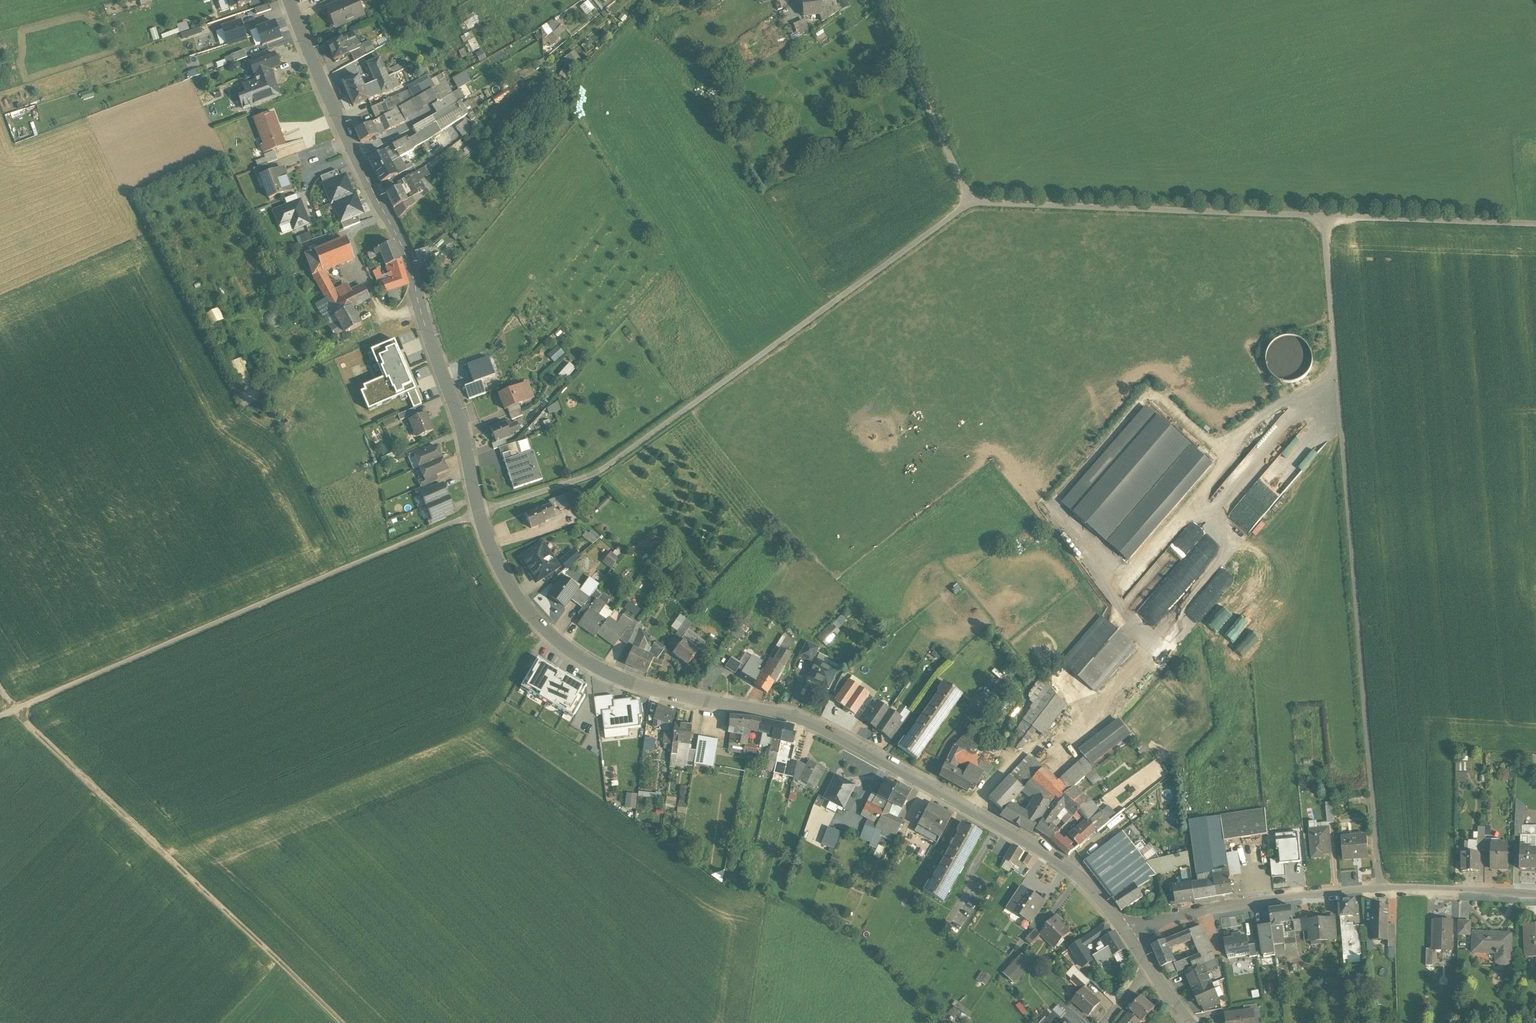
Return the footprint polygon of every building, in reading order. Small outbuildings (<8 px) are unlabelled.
[(232,8),(238,7),(238,8),(241,7),(241,6),(249,3),(248,0),(229,0),(232,8)] [(329,8),(336,26),(362,15),(356,0),(347,0),(329,8)] [(804,16),(821,14),(821,13),(819,0),(801,0),(804,16)] [(821,13),(828,10),(828,8),(833,7),(834,13),(838,10),(835,0),(819,0),(821,13)] [(843,8),(849,6),(846,0),(840,0),(843,8)] [(580,7),(586,15),(593,8),(587,1),(580,7)] [(271,10),(269,4),(255,9),(257,15),(271,10)] [(834,13),(833,7),(828,8),(828,10),(821,13),(821,14),(822,19),(822,20),(834,13)] [(468,21),(459,25),(462,31),(467,29),(468,30),(474,27),(473,25),(478,22),(475,16),(476,15),(474,13),(466,17),(468,21)] [(565,32),(553,19),(541,28),(542,45),(546,42),(550,46),(565,32)] [(246,39),(240,21),(222,27),(228,44),(246,39)] [(281,38),(275,22),(257,29),(263,45),(281,38)] [(183,39),(201,32),(199,27),(181,34),(183,39)] [(464,35),(473,51),(479,48),(471,32),(464,35)] [(353,33),(327,44),(334,60),(348,54),(346,49),(357,44),(353,33)] [(370,40),(361,44),(362,46),(366,55),(375,52),(370,40)] [(357,44),(346,49),(347,53),(349,52),(359,48),(357,44)] [(366,55),(362,46),(359,48),(349,52),(354,61),(366,55)] [(248,59),(245,51),(232,56),(235,64),(248,59)] [(265,51),(251,56),(254,61),(254,62),(267,57),(267,56),(265,51)] [(482,51),(475,54),(479,62),(486,59),(482,51)] [(564,58),(571,67),(580,60),(573,51),(564,58)] [(267,57),(254,62),(254,61),(250,63),(254,75),(271,69),(279,66),(274,54),(267,56),(267,57)] [(397,61),(401,71),(407,68),(403,58),(397,61)] [(384,69),(380,59),(367,64),(372,77),(375,83),(387,78),(384,69)] [(271,69),(254,75),(256,81),(243,86),(247,95),(250,105),(251,106),(263,102),(265,103),(268,101),(269,100),(278,96),(271,77),(273,76),(273,75),(271,69)] [(453,77),(458,88),(470,82),(465,71),(453,77)] [(430,79),(435,88),(446,82),(449,80),(444,72),(441,73),(430,79)] [(359,77),(343,83),(348,94),(363,88),(362,84),(359,77)] [(375,83),(372,77),(366,79),(364,83),(362,84),(363,88),(375,83)] [(387,78),(375,83),(378,89),(380,95),(393,90),(387,78)] [(408,92),(383,102),(385,106),(388,114),(388,115),(394,112),(398,109),(405,105),(405,104),(420,96),(435,88),(430,79),(408,92)] [(431,90),(436,99),(438,102),(452,93),(446,82),(431,90)] [(375,83),(363,88),(365,92),(368,90),(372,91),(378,89),(375,83)] [(363,88),(348,94),(353,106),(368,99),(365,92),(363,88)] [(452,93),(457,103),(459,101),(464,99),(460,89),(452,93)] [(431,90),(420,96),(424,104),(416,108),(418,112),(422,110),(421,108),(436,99),(431,90)] [(432,106),(437,114),(457,103),(452,93),(438,102),(432,106)] [(247,95),(239,98),(243,107),(250,105),(247,95)] [(420,96),(405,104),(405,105),(411,116),(418,112),(416,108),(424,104),(420,96)] [(417,133),(422,143),(467,114),(459,101),(457,103),(437,114),(413,127),(417,133)] [(404,119),(411,116),(405,105),(398,109),(404,119)] [(385,106),(373,111),(377,120),(380,119),(388,114),(385,106)] [(404,119),(398,109),(394,112),(399,125),(405,121),(404,119)] [(399,125),(394,112),(388,115),(393,127),(399,125)] [(273,113),(267,115),(267,114),(254,118),(257,126),(258,126),(264,144),(261,146),(263,153),(285,145),(281,135),(280,135),(276,124),(277,124),(273,113)] [(388,114),(380,119),(385,131),(393,127),(388,115),(388,114)] [(370,124),(355,130),(360,142),(376,135),(370,124)] [(412,149),(422,143),(417,133),(407,139),(409,142),(412,149)] [(455,157),(461,163),(487,139),(482,133),(455,157)] [(413,150),(409,142),(406,144),(404,140),(401,142),(407,153),(413,150)] [(401,142),(400,141),(392,145),(399,158),(407,153),(401,142)] [(426,142),(422,145),(427,153),(432,149),(426,142)] [(383,151),(368,160),(374,172),(389,163),(383,151)] [(255,162),(257,168),(268,163),(277,161),(274,152),(263,156),(264,159),(255,162)] [(400,159),(389,163),(396,175),(399,174),(406,171),(412,167),(410,164),(404,167),(400,159)] [(257,168),(253,169),(257,179),(261,177),(261,176),(271,173),(268,163),(257,168)] [(389,163),(374,172),(380,184),(396,175),(389,163)] [(427,176),(422,168),(417,171),(416,172),(420,180),(426,177),(427,176)] [(271,173),(261,176),(261,177),(269,198),(281,194),(280,193),(291,189),(286,175),(284,176),(281,169),(271,173)] [(320,177),(323,184),(340,177),(337,171),(320,177)] [(420,180),(416,172),(405,179),(407,183),(414,195),(419,191),(424,187),(420,180)] [(340,177),(323,184),(331,204),(333,203),(353,195),(345,175),(340,177)] [(426,177),(420,180),(424,187),(428,192),(432,189),(426,177)] [(400,187),(407,201),(414,195),(407,183),(400,187)] [(400,187),(386,194),(392,208),(401,204),(407,201),(400,187)] [(419,191),(423,197),(428,192),(424,187),(419,191)] [(407,201),(401,204),(405,213),(423,197),(419,191),(414,195),(407,201)] [(297,194),(285,199),(287,206),(299,201),(297,194)] [(333,203),(341,222),(358,215),(362,213),(355,194),(353,195),(333,203)] [(287,206),(274,211),(279,226),(291,222),(294,230),(309,224),(300,201),(299,201),(287,206)] [(401,204),(392,208),(398,219),(405,213),(401,204)] [(358,215),(341,222),(344,229),(361,223),(358,215)] [(462,228),(450,236),(454,241),(465,234),(462,228)] [(302,244),(311,240),(308,233),(299,237),(302,244)] [(347,239),(330,245),(338,265),(354,259),(347,239)] [(392,243),(374,250),(376,256),(381,254),(386,267),(401,261),(394,243),(392,243)] [(330,245),(314,251),(322,271),(338,265),(330,245)] [(428,248),(415,252),(420,269),(433,265),(428,248)] [(314,251),(305,255),(314,276),(322,272),(322,271),(314,251)] [(401,261),(386,267),(389,274),(403,268),(401,261)] [(385,282),(378,269),(375,271),(381,283),(382,283),(385,282)] [(337,300),(322,272),(314,276),(326,299),(335,315),(351,307),(352,308),(363,302),(357,290),(337,300)] [(385,282),(382,283),(386,292),(408,285),(405,275),(385,282)] [(370,299),(363,287),(357,290),(363,302),(370,299)] [(326,299),(316,305),(325,320),(335,315),(326,299)] [(351,307),(335,315),(338,321),(328,326),(335,339),(361,325),(352,308),(351,307)] [(223,319),(217,309),(205,315),(211,326),(223,319)] [(1314,343),(1281,335),(1275,361),(1285,363),(1283,371),(1289,373),(1289,372),(1294,373),(1295,370),(1307,372),(1314,343)] [(416,390),(394,341),(371,351),(383,378),(358,389),(367,411),(408,393),(416,390)] [(548,354),(555,362),(564,352),(557,345),(548,354)] [(231,363),(243,392),(254,388),(245,367),(247,366),(244,358),(231,363)] [(495,376),(488,359),(468,367),(475,384),(481,381),(495,376)] [(569,363),(559,375),(565,380),(575,369),(569,363)] [(469,400),(486,394),(481,381),(475,384),(465,387),(469,400)] [(522,385),(498,395),(504,410),(518,404),(525,401),(521,392),(525,391),(522,385)] [(256,387),(254,388),(243,392),(235,396),(240,409),(261,400),(256,387)] [(422,405),(416,390),(408,393),(414,408),(422,405)] [(547,407),(549,414),(561,409),(558,402),(547,407)] [(518,404),(507,409),(509,415),(520,410),(518,404)] [(414,408),(398,415),(400,420),(417,413),(414,408)] [(1063,504),(1128,561),(1213,465),(1148,408),(1063,504)] [(520,410),(509,415),(512,420),(522,415),(520,410)] [(427,421),(423,414),(418,416),(416,416),(416,417),(409,420),(412,427),(411,427),(414,432),(416,431),(419,437),(424,434),(426,434),(425,434),(433,431),(430,424),(431,424),(429,420),(427,421)] [(504,422),(490,428),(496,442),(510,436),(509,434),(507,427),(504,422)] [(510,426),(507,427),(509,434),(519,429),(517,423),(510,426)] [(505,440),(492,444),(494,449),(499,448),(507,445),(505,440)] [(507,445),(499,448),(503,461),(504,461),(504,460),(520,455),(516,442),(507,445)] [(423,446),(406,453),(409,459),(415,456),(415,455),(425,451),(423,446)] [(425,451),(415,455),(415,456),(420,467),(441,458),(436,446),(425,451)] [(520,455),(504,460),(504,461),(509,474),(508,474),(511,481),(514,489),(542,479),(533,451),(520,455)] [(441,458),(420,467),(425,478),(425,479),(435,475),(446,470),(441,458)] [(435,475),(425,479),(425,478),(418,481),(421,487),(431,483),(438,480),(435,475)] [(1269,478),(1269,490),(1266,490),(1266,496),(1269,496),(1269,502),(1280,501),(1279,488),(1273,488),(1273,478),(1269,478)] [(421,487),(414,490),(417,497),(422,495),(422,494),(433,489),(431,483),(421,487)] [(433,489),(422,494),(422,495),(427,506),(448,496),(443,485),(433,489)] [(602,493),(591,500),(598,509),(608,502),(602,493)] [(564,494),(549,501),(550,504),(551,504),(553,510),(555,510),(554,508),(558,506),(560,510),(569,506),(564,494)] [(448,496),(427,506),(431,517),(432,517),(444,512),(453,508),(448,496)] [(550,504),(539,508),(543,518),(555,514),(553,510),(551,504),(550,504)] [(539,508),(525,514),(531,529),(545,523),(543,518),(539,508)] [(444,512),(432,517),(431,517),(427,519),(429,525),(446,518),(444,512)] [(542,543),(520,558),(536,582),(558,567),(542,543)] [(565,569),(580,557),(573,549),(558,561),(565,569)] [(603,562),(611,568),(618,558),(610,553),(603,562)] [(1226,572),(1206,593),(1213,600),(1233,579),(1226,572)] [(564,579),(557,587),(556,586),(549,596),(558,602),(565,607),(570,599),(578,589),(564,579)] [(590,598),(578,589),(570,599),(582,608),(590,598)] [(587,601),(592,605),(595,600),(600,593),(596,590),(587,601)] [(1242,594),(1208,627),(1215,635),(1249,602),(1242,594)] [(585,614),(577,625),(595,637),(597,634),(607,621),(606,621),(598,615),(604,607),(595,600),(592,605),(585,614)] [(587,601),(581,611),(585,614),(592,605),(587,601)] [(632,623),(622,637),(629,642),(638,624),(624,614),(623,616),(632,623)] [(617,624),(609,618),(606,621),(607,621),(597,634),(614,647),(622,637),(632,623),(623,616),(617,624)] [(1102,617),(1062,663),(1096,692),(1136,647),(1102,617)] [(687,620),(675,635),(681,639),(688,630),(692,624),(687,620)] [(817,639),(826,647),(840,632),(831,624),(817,639)] [(705,643),(688,630),(681,639),(683,641),(683,640),(698,652),(705,643)] [(652,638),(641,631),(639,634),(637,639),(648,644),(650,645),(652,638)] [(637,639),(633,648),(644,653),(648,644),(637,639)] [(698,652),(683,640),(683,641),(672,654),(687,665),(692,660),(698,652)] [(656,643),(656,642),(654,648),(656,649),(656,652),(652,657),(653,658),(657,660),(657,659),(665,649),(656,643)] [(818,648),(806,642),(800,655),(811,661),(818,648)] [(644,653),(633,648),(626,664),(647,673),(651,663),(653,658),(644,653)] [(762,674),(774,682),(791,655),(779,648),(762,674)] [(731,656),(725,668),(736,673),(742,662),(731,656)] [(743,671),(755,678),(757,675),(760,677),(762,674),(757,670),(763,661),(753,656),(743,671)] [(657,660),(653,658),(651,663),(661,667),(663,661),(657,659),(657,660)] [(586,687),(537,659),(522,685),(530,690),(529,692),(541,699),(543,697),(553,703),(552,705),(565,712),(566,710),(574,715),(584,697),(581,695),(586,687)] [(836,672),(822,666),(823,663),(816,659),(807,678),(828,689),(836,672)] [(739,677),(754,686),(758,680),(755,678),(743,671),(739,677)] [(774,682),(762,674),(760,677),(757,675),(755,678),(758,680),(754,686),(766,694),(774,682)] [(833,692),(839,696),(849,682),(841,677),(833,692)] [(1011,745),(1016,748),(1032,727),(1056,695),(1040,677),(1028,696),(1037,704),(1016,733),(1018,736),(1011,745)] [(835,702),(845,707),(858,689),(849,682),(839,696),(835,702)] [(939,692),(905,739),(903,738),(897,746),(916,760),(962,695),(943,682),(937,690),(939,692)] [(868,695),(858,689),(845,707),(855,714),(859,709),(868,695)] [(872,698),(868,695),(859,709),(863,712),(872,698)] [(1056,695),(1032,727),(1038,731),(1044,736),(1066,705),(1056,695)] [(602,715),(604,731),(642,726),(639,701),(632,701),(632,699),(623,700),(623,702),(613,704),(612,696),(595,698),(597,716),(602,715)] [(870,702),(860,717),(865,720),(875,705),(870,702)] [(865,720),(864,721),(876,729),(889,710),(877,702),(875,705),(865,720)] [(676,712),(658,705),(653,718),(660,721),(671,725),(676,712)] [(907,709),(898,721),(903,725),(911,712),(907,709)] [(889,710),(876,729),(887,736),(898,721),(900,718),(889,710)] [(752,718),(730,716),(729,726),(737,728),(737,729),(747,730),(747,726),(750,726),(752,718)] [(1086,757),(1092,765),(1131,734),(1119,719),(1080,750),(1086,757)] [(785,725),(761,720),(758,732),(759,733),(772,735),(772,734),(775,734),(773,739),(781,741),(785,725)] [(898,721),(888,736),(893,739),(903,725),(898,721)] [(683,726),(674,725),(674,731),(673,742),(678,743),(689,744),(691,727),(690,727),(691,724),(683,723),(683,726)] [(793,726),(785,725),(781,741),(792,743),(793,743),(795,733),(792,733),(793,726)] [(737,728),(731,727),(728,750),(743,753),(744,746),(734,744),(737,729),(737,728)] [(1032,727),(1016,748),(1021,752),(1027,746),(1038,731),(1032,727)] [(757,747),(745,745),(747,730),(737,729),(735,744),(745,746),(743,753),(755,755),(757,747)] [(674,731),(665,731),(664,744),(672,745),(673,742),(674,731)] [(772,735),(759,733),(757,745),(769,747),(772,735)] [(965,733),(953,746),(963,751),(974,757),(982,741),(965,733)] [(644,750),(654,750),(655,738),(644,737),(644,750)] [(694,765),(714,768),(718,741),(698,738),(694,765)] [(792,743),(781,741),(778,754),(776,763),(774,773),(793,777),(797,761),(791,760),(795,743),(793,743),(792,743)] [(963,751),(953,746),(945,763),(939,776),(950,782),(955,771),(953,770),(957,763),(963,751)] [(974,757),(963,751),(957,763),(967,768),(968,768),(968,767),(971,768),(976,760),(977,758),(974,757)] [(778,754),(769,752),(767,761),(776,763),(778,754)] [(1031,757),(989,799),(1003,812),(1009,804),(1022,789),(1023,789),(1042,767),(1031,757)] [(1059,782),(1069,791),(1070,789),(1096,770),(1092,765),(1086,757),(1059,782)] [(992,767),(976,760),(971,768),(981,773),(986,776),(986,775),(992,767)] [(806,766),(797,761),(793,777),(793,779),(799,783),(801,778),(806,766)] [(1467,773),(1472,773),(1472,761),(1456,761),(1456,780),(1467,781),(1467,773)] [(824,769),(809,762),(806,766),(801,778),(816,785),(824,769)] [(971,768),(968,767),(968,768),(967,768),(964,775),(976,782),(981,773),(971,768)] [(1059,782),(1042,767),(1023,789),(1035,799),(1047,807),(1057,796),(1059,798),(1060,799),(1069,791),(1059,782)] [(964,775),(956,771),(955,771),(950,782),(967,792),(969,789),(973,791),(978,783),(976,782),(964,775)] [(854,788),(842,782),(843,780),(835,775),(824,798),(825,799),(839,806),(842,801),(846,803),(854,788)] [(896,787),(885,781),(877,796),(888,802),(896,787)] [(677,812),(685,813),(690,787),(682,785),(677,812)] [(909,794),(896,787),(888,802),(893,804),(901,809),(909,794)] [(1086,805),(1070,789),(1069,791),(1060,799),(1059,798),(1058,799),(1065,805),(1075,815),(1079,811),(1086,805)] [(625,808),(636,809),(637,793),(626,793),(625,808)] [(820,807),(825,799),(824,798),(818,795),(814,804),(820,807)] [(1047,807),(1035,799),(1028,811),(1040,818),(1046,809),(1045,809),(1047,807)] [(1058,799),(1048,811),(1041,819),(1035,829),(1043,835),(1050,839),(1057,833),(1048,825),(1055,816),(1065,805),(1058,799)] [(884,810),(867,802),(861,814),(868,818),(878,823),(879,822),(884,810)] [(903,821),(888,814),(893,804),(888,802),(884,810),(879,822),(897,831),(903,821)] [(1103,810),(1099,814),(1089,802),(1086,805),(1079,811),(1089,822),(1096,830),(1098,832),(1111,821),(1103,810)] [(951,817),(929,804),(918,825),(940,837),(951,817)] [(1026,813),(1009,804),(1003,812),(1000,815),(1019,825),(1026,813)] [(1332,806),(1326,807),(1327,823),(1334,823),(1332,806)] [(1265,809),(1258,810),(1261,835),(1268,834),(1265,809)] [(1258,810),(1221,816),(1225,841),(1234,839),(1239,839),(1261,835),(1258,810)] [(1040,818),(1028,811),(1026,813),(1019,825),(1031,832),(1040,818)] [(1221,816),(1190,821),(1198,876),(1197,876),(1198,883),(1193,884),(1195,900),(1233,894),(1230,875),(1229,870),(1227,855),(1225,841),(1221,816)] [(870,844),(878,823),(868,818),(860,839),(870,844)] [(1064,818),(1059,823),(1063,827),(1068,822),(1064,818)] [(897,831),(879,822),(878,823),(870,844),(877,846),(881,837),(892,842),(897,831)] [(982,833),(961,822),(956,831),(958,832),(930,883),(928,882),(923,891),(943,902),(982,833)] [(1089,822),(1077,833),(1084,841),(1096,830),(1089,822)] [(940,837),(918,825),(914,831),(937,843),(940,837)] [(1521,826),(1521,836),(1520,836),(1520,846),(1529,846),(1529,850),(1535,850),(1535,826),(1521,826)] [(822,842),(834,847),(840,832),(828,827),(822,842)] [(1123,831),(1084,862),(1093,872),(1100,866),(1107,861),(1104,857),(1114,849),(1121,858),(1129,853),(1138,867),(1141,865),(1159,859),(1151,845),(1149,843),(1149,844),(1147,846),(1146,846),(1143,841),(1139,841),(1134,845),(1130,840),(1137,834),(1130,827),(1124,832),(1123,831)] [(1328,828),(1310,830),(1312,858),(1322,857),(1322,854),(1331,853),(1328,828)] [(1064,840),(1058,846),(1068,856),(1084,841),(1077,833),(1075,831),(1064,840)] [(1064,840),(1057,833),(1050,839),(1058,846),(1064,840)] [(1366,835),(1341,838),(1343,859),(1353,859),(1353,856),(1368,854),(1366,835)] [(1284,863),(1298,862),(1300,862),(1298,839),(1276,841),(1276,850),(1278,850),(1279,859),(1279,864),(1284,863)] [(1478,853),(1468,852),(1468,842),(1462,842),(1462,852),(1461,852),(1461,871),(1479,871),(1479,861),(1478,861),(1478,853)] [(1508,845),(1497,845),(1497,848),(1492,848),(1492,844),(1491,844),(1491,852),(1490,869),(1508,869),(1508,845)] [(1022,851),(1013,845),(1004,859),(1013,865),(1022,851)] [(1520,846),(1520,869),(1528,869),(1528,870),(1529,870),(1529,868),(1535,868),(1535,850),(1529,850),(1529,846),(1520,846)] [(1114,849),(1104,857),(1107,861),(1100,866),(1110,879),(1118,873),(1128,866),(1121,858),(1114,849)] [(1031,856),(1022,851),(1013,865),(1011,869),(1021,873),(1031,856)] [(1188,852),(1160,859),(1163,874),(1181,870),(1190,867),(1188,852)] [(1138,867),(1129,853),(1121,858),(1128,866),(1118,873),(1128,887),(1135,883),(1138,888),(1150,880),(1149,877),(1163,874),(1160,859),(1159,859),(1141,865),(1138,867)] [(1237,854),(1227,855),(1229,870),(1230,875),(1240,873),(1237,854)] [(1279,859),(1270,859),(1272,877),(1285,876),(1284,863),(1279,864),(1279,859)] [(1110,879),(1100,866),(1093,872),(1106,889),(1113,883),(1110,879)] [(1190,867),(1181,870),(1183,886),(1193,884),(1190,867)] [(1128,887),(1113,898),(1121,911),(1143,897),(1138,888),(1135,883),(1128,887)] [(1183,886),(1175,887),(1177,903),(1195,900),(1193,884),(1183,886)] [(1039,900),(1026,891),(1013,911),(1019,916),(1024,909),(1031,914),(1040,901),(1039,900)] [(1040,901),(1031,914),(1036,917),(1048,899),(1042,895),(1039,900),(1040,901)] [(1354,899),(1339,900),(1340,917),(1345,917),(1358,916),(1358,905),(1355,906),(1354,899)] [(1291,906),(1282,908),(1284,922),(1293,921),(1293,919),(1291,906)] [(1388,906),(1372,906),(1371,923),(1371,924),(1388,925),(1388,924),(1388,906)] [(1282,908),(1269,909),(1269,910),(1271,926),(1271,927),(1280,926),(1280,923),(1284,922),(1282,908)] [(1269,912),(1263,913),(1265,927),(1271,926),(1269,912)] [(1359,925),(1345,926),(1345,917),(1340,917),(1343,956),(1361,954),(1359,925)] [(1070,932),(1055,918),(1041,932),(1057,946),(1070,932)] [(1327,919),(1310,920),(1311,930),(1310,930),(1310,938),(1311,938),(1311,941),(1336,939),(1335,929),(1328,930),(1327,919)] [(1452,921),(1433,920),(1432,949),(1432,950),(1433,950),(1451,951),(1452,921)] [(1471,921),(1459,921),(1458,935),(1470,935),(1471,921)] [(1295,932),(1286,933),(1284,922),(1280,923),(1280,926),(1282,942),(1296,940),(1295,932)] [(1106,923),(1097,930),(1099,935),(1108,928),(1106,923)] [(1388,925),(1371,924),(1371,930),(1372,930),(1372,934),(1372,940),(1389,940),(1390,929),(1387,926),(1388,925)] [(1396,925),(1388,924),(1388,925),(1387,926),(1390,929),(1389,940),(1388,947),(1395,947),(1396,925)] [(1525,925),(1526,954),(1535,953),(1535,925),(1525,925)] [(1201,926),(1189,930),(1200,955),(1204,964),(1204,963),(1205,963),(1215,959),(1201,926)] [(1265,927),(1259,928),(1260,935),(1262,948),(1263,948),(1263,955),(1275,953),(1274,946),(1271,927),(1271,926),(1265,927)] [(1280,926),(1271,927),(1274,946),(1282,945),(1282,942),(1280,926)] [(1108,928),(1099,935),(1103,940),(1112,934),(1108,928)] [(1040,934),(1035,929),(1024,940),(1030,945),(1040,934)] [(1097,930),(1080,941),(1084,946),(1099,935),(1097,930)] [(1189,930),(1165,940),(1168,948),(1193,938),(1189,930)] [(1112,934),(1103,940),(1108,949),(1113,956),(1125,949),(1115,932),(1112,934)] [(1512,934),(1473,932),(1473,952),(1490,953),(1490,951),(1496,951),(1496,954),(1497,954),(1497,961),(1500,963),(1503,964),(1507,963),(1510,961),(1510,950),(1511,950),(1512,934)] [(1247,936),(1224,940),(1226,953),(1235,951),(1236,955),(1249,953),(1250,953),(1248,945),(1247,936)] [(1168,948),(1165,940),(1152,945),(1161,968),(1165,966),(1168,973),(1177,969),(1178,972),(1175,965),(1168,948)] [(1282,945),(1274,946),(1275,953),(1275,956),(1281,955),(1281,950),(1285,950),(1297,948),(1296,940),(1282,942),(1282,945)] [(1084,946),(1080,941),(1070,948),(1083,968),(1094,961),(1092,959),(1084,946)] [(1255,944),(1248,945),(1250,953),(1249,953),(1250,957),(1257,956),(1255,944)] [(1108,949),(1094,958),(1095,960),(1098,965),(1113,956),(1108,949)] [(1021,955),(1003,974),(1014,983),(1032,964),(1021,955)] [(1200,955),(1175,965),(1178,972),(1186,969),(1190,967),(1191,969),(1203,964),(1204,964),(1200,955)] [(1215,959),(1205,963),(1208,969),(1218,965),(1215,959)] [(1234,966),(1236,973),(1250,970),(1248,962),(1234,966)] [(1187,971),(1185,972),(1187,978),(1206,970),(1203,964),(1191,969),(1187,971)] [(1206,970),(1187,978),(1193,992),(1212,984),(1206,970)] [(1090,982),(1079,971),(1074,976),(1086,986),(1090,982)] [(1212,984),(1193,992),(1200,1006),(1218,998),(1212,984)] [(1100,1002),(1084,988),(1073,1001),(1089,1015),(1100,1002)] [(1130,1010),(1132,1011),(1122,1022),(1130,1022),(1148,1002),(1142,996),(1130,1010)] [(1218,998),(1202,1006),(1205,1012),(1223,1009),(1218,998)] [(973,1010),(954,1001),(947,1014),(965,1022),(966,1022),(973,1010)] [(1130,1022),(1138,1022),(1141,1020),(1143,1022),(1155,1008),(1148,1002),(1130,1022)] [(1058,1006),(1053,1011),(1061,1018),(1066,1013),(1058,1006)] [(1226,1015),(1227,1022),(1254,1022),(1253,1012),(1253,1011),(1245,1012),(1226,1015)]
